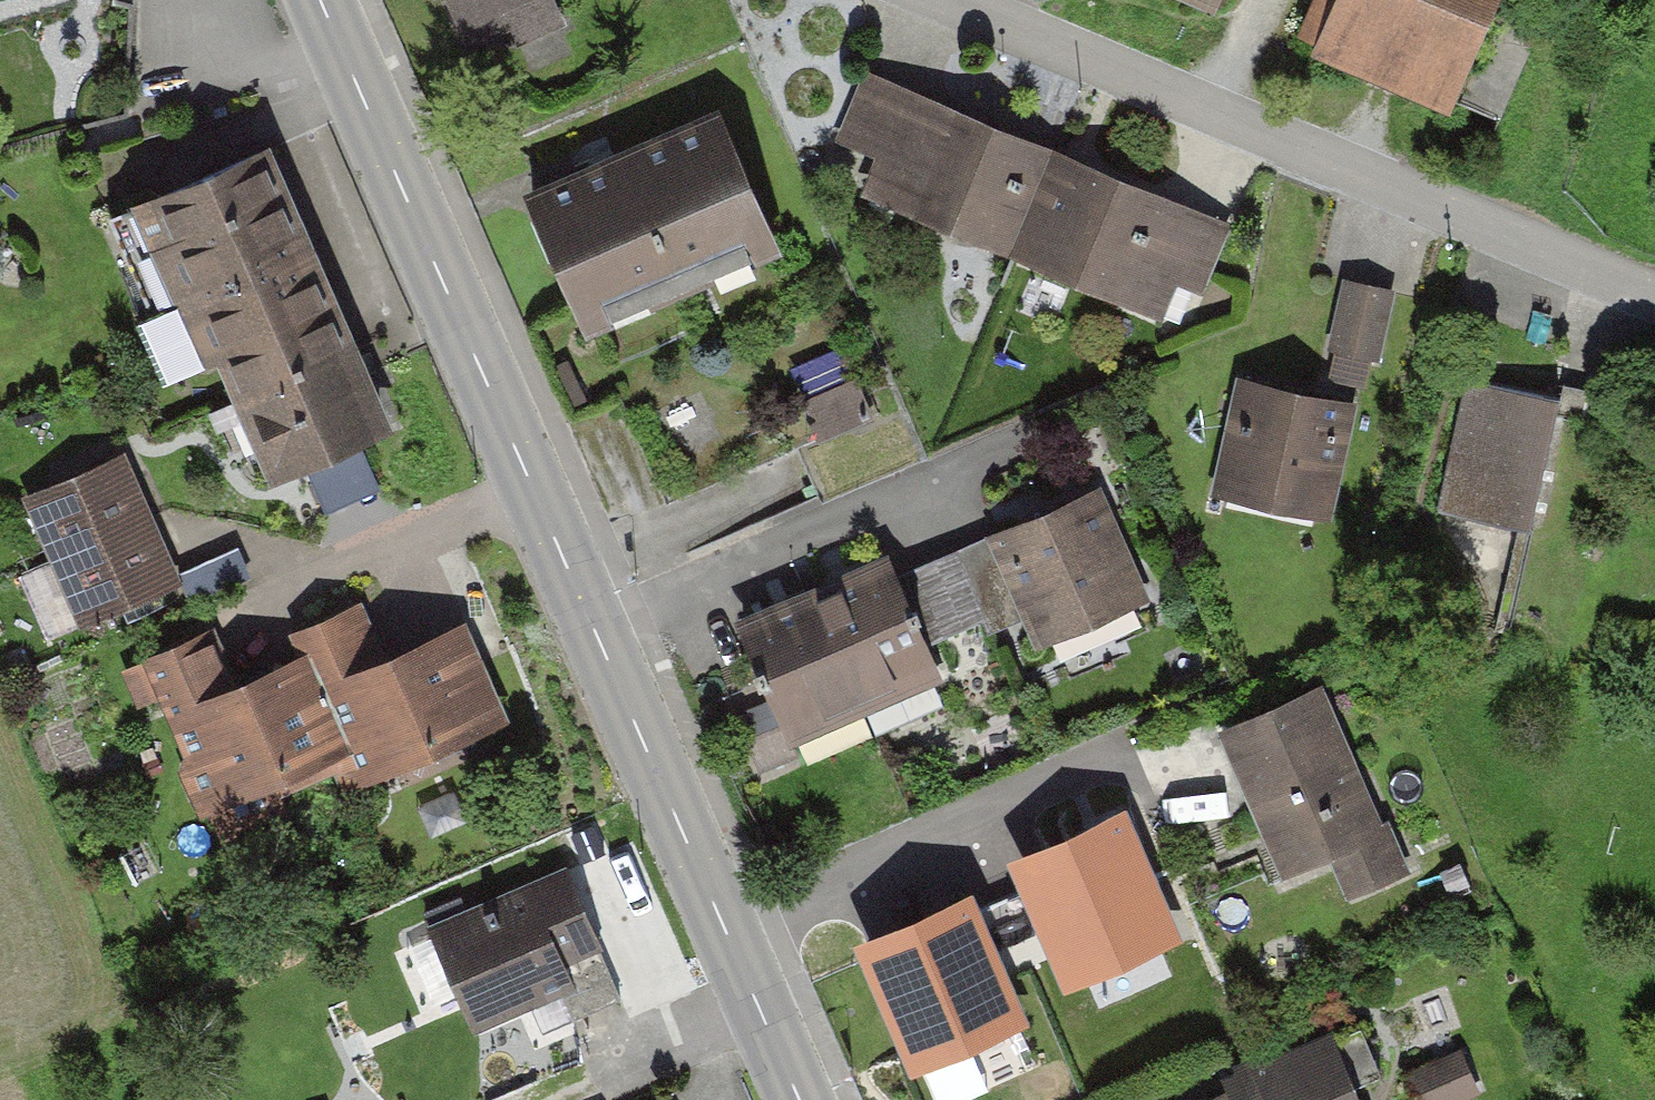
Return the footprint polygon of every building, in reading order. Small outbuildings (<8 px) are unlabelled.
[(469,56),(560,16),(553,0),(444,0),(469,56)] [(1234,0),(1187,0),(1227,17),(1234,0)] [(1491,0),(1311,0),(1292,50),(1449,109),(1491,0)] [(1204,291),(1231,224),(858,77),(831,144),(875,162),(862,195),(1164,315),(1177,281),(1204,291)] [(725,113),(526,191),(582,332),(781,254),(725,113)] [(273,150),(137,208),(162,266),(181,310),(259,277),(317,252),(273,150)] [(259,277),(181,310),(208,371),(218,367),(231,396),(355,341),(317,252),(259,277)] [(1391,291),(1336,277),(1319,347),(1374,361),(1391,291)] [(355,341),(231,396),(271,488),(396,434),(355,341)] [(819,430),(872,412),(860,375),(807,392),(819,430)] [(1348,407),(1230,379),(1203,494),(1320,522),(1348,407)] [(1557,402),(1465,381),(1435,510),(1527,531),(1557,402)] [(119,455),(17,498),(72,628),(174,585),(156,542),(119,455)] [(1146,606),(1095,489),(905,571),(936,642),(983,622),(988,633),(1026,616),(1041,651),(1146,606)] [(888,546),(731,617),(769,700),(731,717),(757,774),(952,686),(888,546)] [(310,657),(362,782),(505,726),(463,623),(395,650),(376,602),(303,632),(310,657)] [(147,662),(222,840),(362,782),(310,657),(249,682),(227,629),(147,662)] [(1325,686),(1217,730),(1281,881),(1330,861),(1348,904),(1405,880),(1325,686)] [(1169,936),(1119,822),(1021,864),(1071,978),(1169,936)] [(560,854),(424,919),(476,1029),(612,964),(560,854)] [(1014,1018),(965,904),(866,946),(916,1060),(1014,1018)] [(1202,1099),(1364,1099),(1330,1018),(1215,1066),(1225,1091),(1202,1099)] [(1400,1070),(1413,1099),(1475,1099),(1482,1097),(1460,1044),(1400,1070)] [(646,1099),(673,1099),(669,1090),(646,1099)] [(364,1092),(318,1099),(365,1099),(364,1092)]
